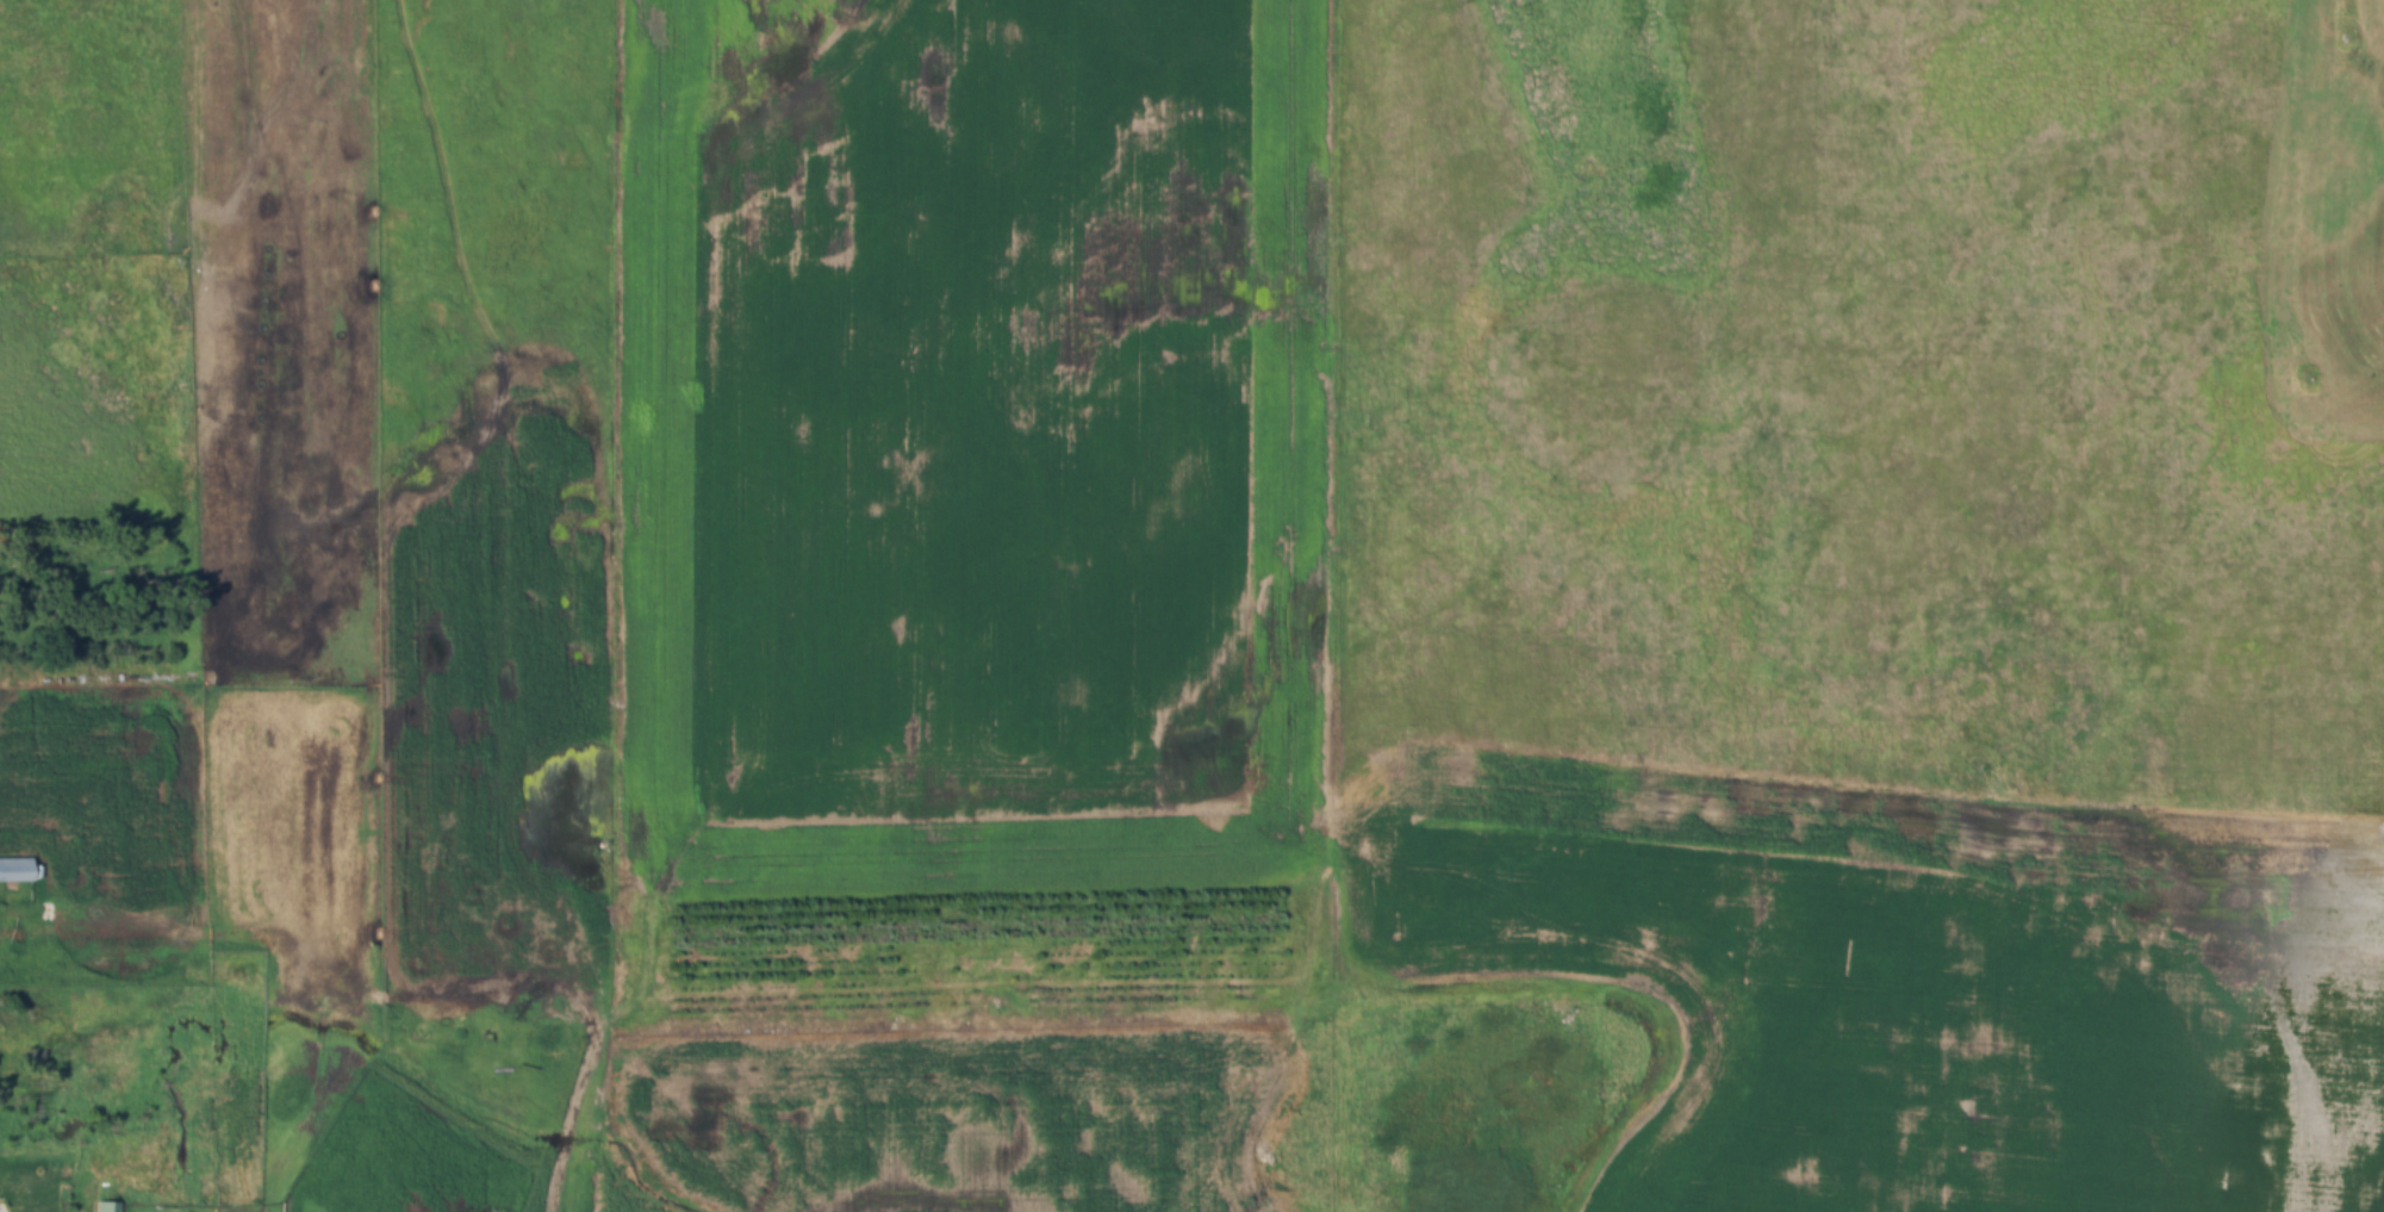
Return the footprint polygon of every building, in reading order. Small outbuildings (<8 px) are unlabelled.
[(31,885),(31,859),(0,859),(0,885),(31,885)] [(119,1203),(96,1203),(96,1211),(119,1211),(119,1203)]
